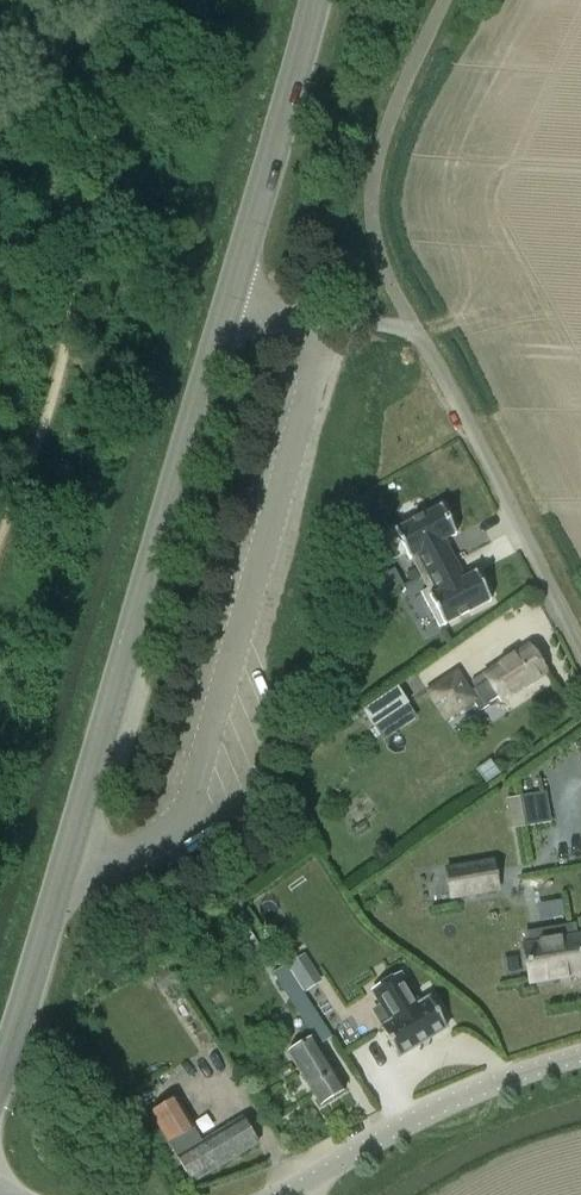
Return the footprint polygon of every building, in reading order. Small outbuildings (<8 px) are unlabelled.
[(422,586),(442,577),(432,554),(454,542),(439,515),(390,538),(422,586)] [(448,632),(498,599),(497,594),(493,587),(487,588),(482,580),(452,596),(442,577),(422,586),(434,605),(432,606),(448,632)] [(489,705),(488,703),(498,697),(503,703),(548,673),(529,645),(472,682),(476,689),(473,691),(458,669),(426,691),(445,723),(474,704),(479,712),(489,705)] [(377,725),(410,703),(399,687),(367,709),(377,725)] [(528,827),(552,823),(547,792),(523,796),(528,827)] [(453,898),(500,890),(496,862),(448,870),(453,898)] [(527,934),(530,946),(525,946),(531,984),(580,976),(580,937),(578,937),(576,926),(527,934)] [(305,954),(290,964),(303,984),(318,975),(305,954)] [(289,1053),(321,1105),(345,1090),(318,1046),(332,1038),(286,966),(274,974),(314,1037),(289,1053)] [(428,998),(418,1004),(399,973),(372,990),(390,1021),(380,1028),(398,1057),(446,1027),(428,998)] [(178,1159),(180,1158),(194,1182),(258,1144),(243,1119),(203,1143),(177,1098),(152,1113),(178,1159)]
